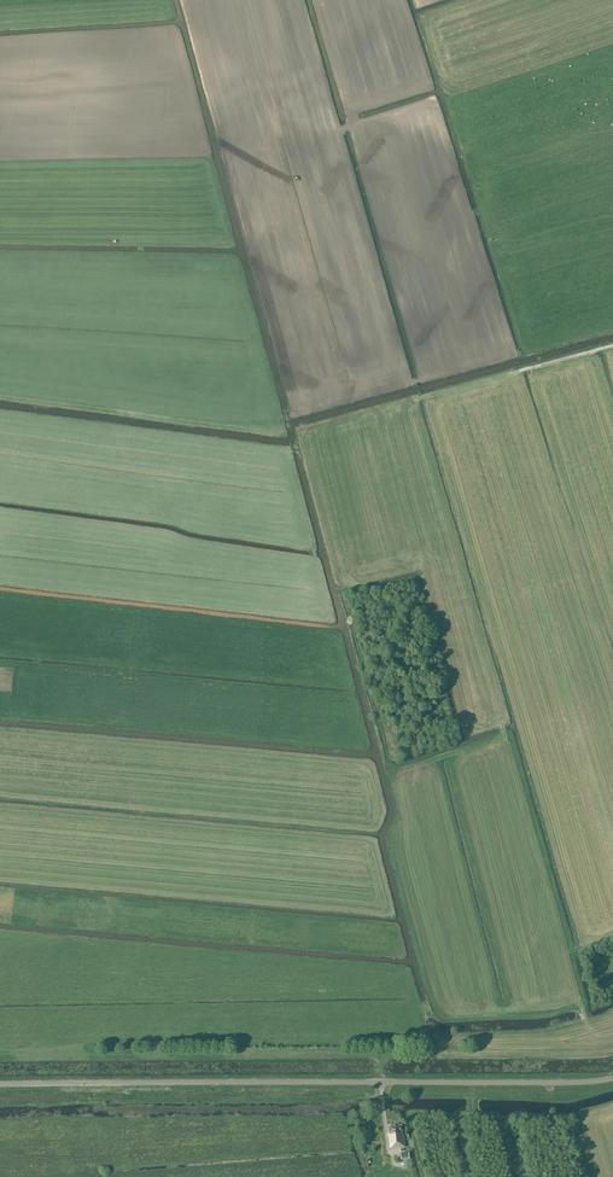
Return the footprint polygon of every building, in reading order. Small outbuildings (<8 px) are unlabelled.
[(400,1148),(405,1147),(404,1133),(402,1133),(401,1125),(388,1126),(390,1148),(400,1147),(400,1148)]
